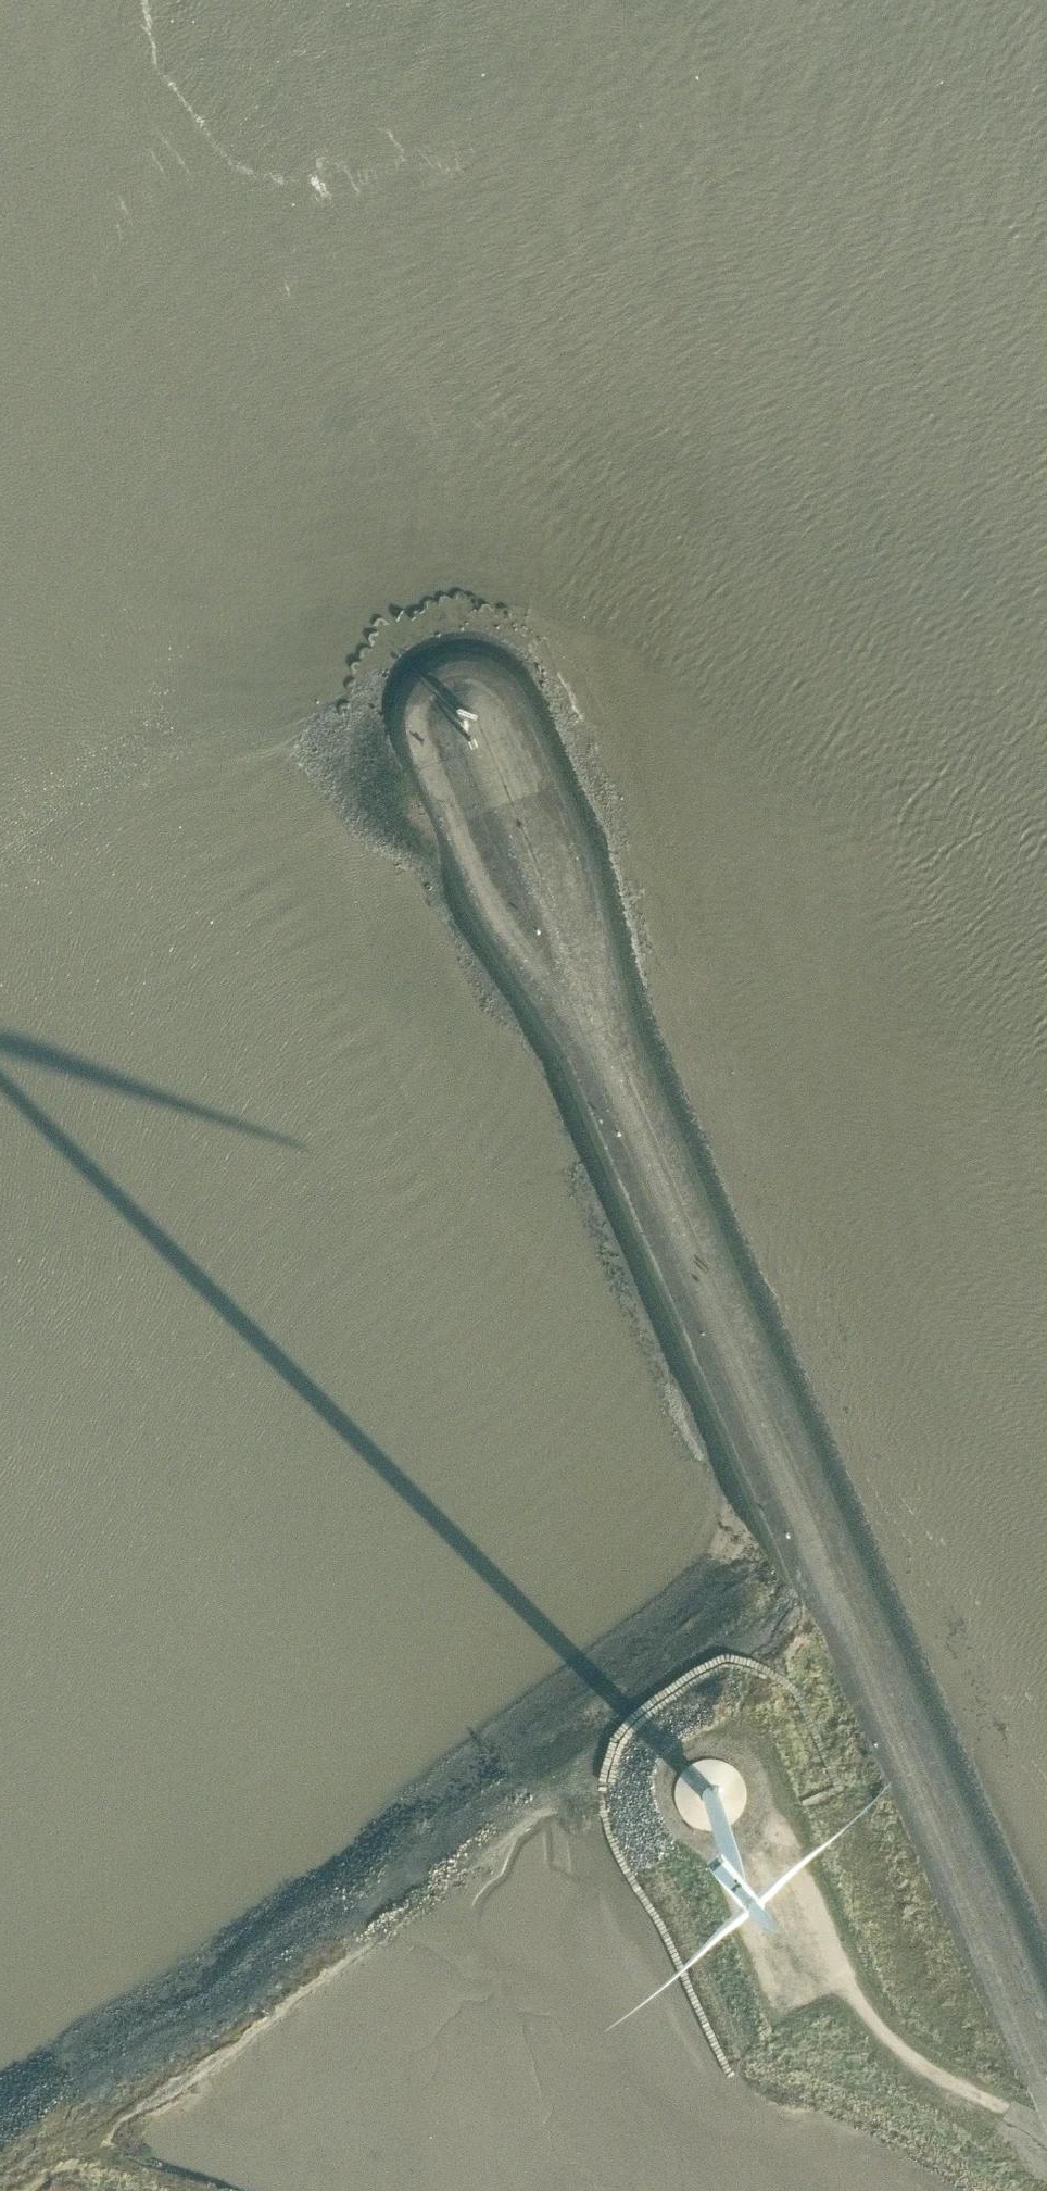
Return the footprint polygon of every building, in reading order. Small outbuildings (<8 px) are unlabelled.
[(701,1790),(701,1792),(701,1794),(702,1795),(702,1797),(703,1798),(705,1800),(706,1801),(708,1801),(710,1801),(711,1801),(713,1801),(715,1800),(716,1799),(717,1798),(718,1796),(719,1795),(719,1793),(719,1791),(719,1790),(718,1788),(717,1787),(716,1785),(714,1784),(712,1784),(711,1784),(709,1784),(707,1784),(706,1785),(704,1786),(703,1787),(702,1789),(701,1790)]
